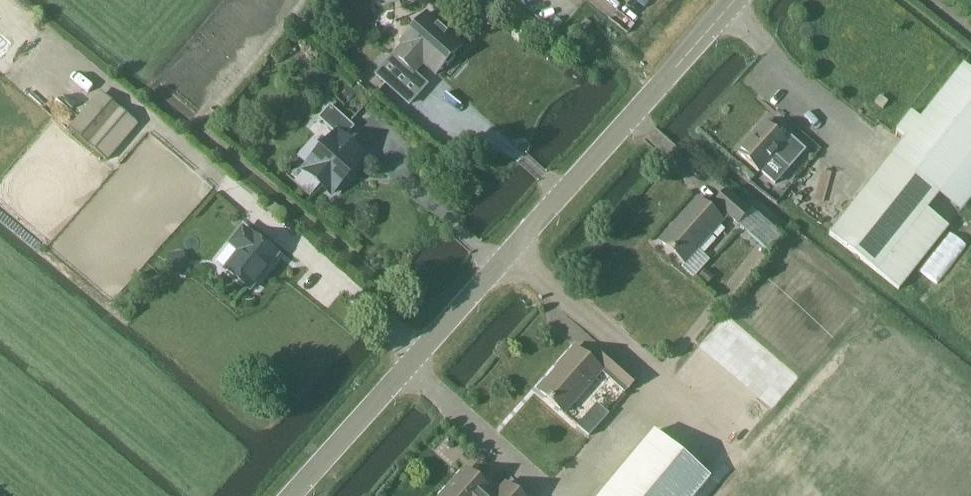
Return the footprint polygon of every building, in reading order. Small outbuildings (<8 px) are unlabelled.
[(393,58),(377,76),(387,84),(403,66),(413,75),(429,58),(442,70),(445,66),(447,68),(455,60),(452,58),(461,47),(426,15),(399,45),(402,48),(393,58)] [(948,227),(927,210),(939,195),(960,212),(970,198),(970,72),(964,66),(921,120),(911,113),(896,132),(905,139),(829,235),(898,290),(948,227)] [(102,91),(68,127),(103,159),(137,123),(102,91)] [(330,196),(363,160),(343,141),(354,129),(330,107),(318,120),(336,136),(304,172),(330,196)] [(767,125),(738,157),(759,175),(776,157),(789,168),(805,151),(790,136),(785,142),(767,125)] [(697,202),(659,244),(683,265),(681,268),(693,279),(710,260),(699,251),(728,219),(737,227),(739,225),(768,252),(783,236),(751,208),(746,213),(726,194),(715,206),(720,211),(715,217),(697,202)] [(267,267),(277,255),(251,236),(251,237),(241,229),(229,245),(239,252),(225,271),(248,289),(266,266),(267,267)] [(179,256),(169,257),(171,266),(181,265),(179,256)] [(607,349),(595,362),(627,392),(639,378),(607,349)] [(562,416),(600,374),(574,350),(557,369),(558,370),(537,393),(562,416)] [(711,385),(705,392),(746,430),(770,403),(714,352),(696,372),(711,385)] [(571,417),(577,422),(595,402),(589,397),(571,417)] [(595,404),(579,424),(590,433),(607,414),(595,404)] [(710,481),(653,434),(602,495),(698,495),(710,481)] [(442,495),(491,495),(489,494),(464,471),(442,495)] [(504,486),(495,495),(515,495),(504,486)]
